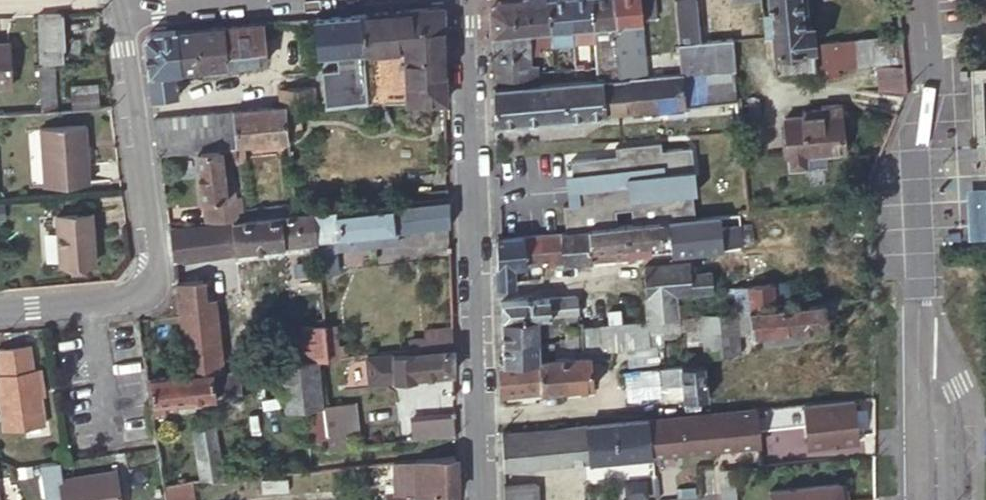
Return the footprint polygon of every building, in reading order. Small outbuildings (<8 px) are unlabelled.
[(491,79),(531,77),(530,70),(530,65),(530,54),(528,29),(525,0),(496,0),(490,8),(491,79)] [(530,54),(540,53),(538,45),(550,43),(546,0),(525,0),(528,29),(530,54)] [(570,42),(567,0),(546,0),(550,43),(570,42)] [(589,0),(567,0),(570,42),(572,56),(583,56),(582,37),(591,36),(589,0)] [(617,78),(610,0),(589,0),(591,36),(593,67),(594,80),(617,78)] [(653,0),(610,0),(617,78),(646,75),(643,50),(640,17),(654,16),(653,0)] [(677,50),(679,73),(681,73),(733,68),(731,47),(730,40),(697,42),(693,0),(672,0),(676,44),(676,47),(677,50)] [(814,68),(812,42),(810,23),(800,24),(798,0),(767,0),(768,8),(762,8),(762,16),(757,16),(758,27),(763,26),(764,29),(770,28),(774,72),(814,68)] [(363,12),(358,13),(362,56),(364,80),(365,103),(443,100),(442,63),(441,15),(431,6),(399,9),(363,12)] [(61,12),(37,14),(38,62),(55,62),(64,61),(63,48),(65,48),(61,12)] [(358,13),(311,17),(316,60),(362,56),(358,13)] [(222,25),(226,64),(263,59),(274,58),(271,21),(222,25)] [(226,64),(222,25),(209,26),(192,28),(197,68),(226,64)] [(177,70),(197,68),(192,28),(173,30),(177,70)] [(144,66),(149,98),(175,94),(172,71),(177,70),(173,30),(147,32),(140,40),(144,66)] [(896,34),(812,42),(814,68),(815,80),(833,79),(835,67),(877,63),(899,61),(896,34)] [(9,43),(0,43),(0,85),(10,85),(9,43)] [(646,75),(679,73),(677,50),(676,47),(643,50),(646,75)] [(572,56),(573,69),(584,68),(583,56),(572,56)] [(899,61),(877,63),(880,91),(906,90),(903,61),(899,61)] [(38,64),(38,78),(39,109),(55,108),(55,62),(38,62),(38,64)] [(38,78),(38,64),(27,64),(28,79),(38,78)] [(733,68),(681,73),(684,106),(736,101),(735,95),(733,68)] [(492,93),(492,124),(586,115),(684,106),(681,73),(679,73),(646,75),(617,78),(594,80),(492,88),(492,93)] [(365,103),(364,80),(337,83),(338,97),(313,100),(314,109),(336,107),(365,103)] [(284,105),(285,111),(299,110),(314,109),(313,100),(312,85),(278,87),(279,106),(284,105)] [(74,107),(99,105),(98,92),(73,93),(74,107)] [(234,145),(235,157),(243,157),(242,145),(288,140),(285,111),(284,105),(279,106),(230,110),(234,145)] [(230,110),(151,118),(155,141),(156,153),(196,149),(234,145),(230,110)] [(840,112),(784,116),(788,166),(808,164),(807,151),(843,148),(840,112)] [(88,180),(83,120),(38,124),(43,184),(88,180)] [(571,139),(573,158),(587,156),(585,137),(571,139)] [(587,227),(594,226),(593,213),(606,211),(605,206),(694,197),(689,146),(587,156),(573,158),(533,162),(533,160),(531,161),(516,162),(516,141),(492,141),(493,177),(496,177),(498,232),(534,213),(551,211),(553,233),(587,230),(587,227)] [(242,219),(241,208),(239,197),(223,198),(222,179),(221,163),(232,162),(236,161),(235,157),(234,145),(196,149),(203,223),(219,222),(242,219)] [(233,177),(232,162),(221,163),(222,179),(233,177)] [(967,242),(985,241),(985,191),(965,192),(967,242)] [(666,219),(666,221),(737,214),(734,192),(694,197),(605,206),(606,211),(593,213),(594,226),(622,224),(660,220),(666,219)] [(322,210),(312,211),(314,241),(315,248),(316,253),(317,271),(318,273),(335,271),(333,251),(333,246),(332,238),(360,235),(360,242),(375,241),(374,233),(396,231),(447,225),(446,196),(405,200),(373,204),(322,210)] [(241,208),(242,219),(295,213),(294,202),(241,208)] [(738,213),(742,242),(755,241),(752,209),(746,210),(738,211),(738,213)] [(314,241),(312,211),(295,213),(242,219),(219,222),(203,223),(176,227),(175,225),(166,224),(171,261),(190,258),(221,253),(234,251),(237,251),(283,248),(283,246),(314,241)] [(498,232),(498,239),(553,233),(551,211),(534,213),(498,232)] [(94,260),(90,212),(55,215),(59,263),(94,260)] [(742,242),(738,213),(737,214),(666,221),(668,241),(669,253),(740,245),(740,242),(742,242)] [(660,220),(622,224),(625,245),(631,244),(663,241),(660,220)] [(594,226),(587,227),(587,230),(589,249),(590,259),(626,256),(625,245),(622,224),(594,226)] [(496,286),(498,286),(512,285),(511,265),(590,259),(589,249),(587,230),(553,233),(498,239),(494,239),(496,286)] [(397,243),(396,231),(374,233),(375,241),(360,242),(360,235),(332,238),(333,246),(333,251),(397,243)] [(762,254),(743,256),(743,263),(745,280),(764,278),(762,260),(762,254)] [(708,262),(709,271),(711,289),(731,287),(745,286),(745,285),(745,280),(743,263),(733,264),(729,257),(710,260),(708,262)] [(642,267),(644,297),(672,294),(711,291),(711,289),(709,271),(686,274),(685,262),(642,267)] [(177,315),(183,374),(210,372),(221,371),(212,296),(204,297),(202,278),(173,281),(177,315)] [(745,286),(731,287),(733,312),(748,310),(784,307),(781,281),(745,285),(745,286)] [(676,317),(699,315),(713,313),(712,301),(685,303),(685,302),(672,304),(672,294),(644,297),(646,320),(661,318),(676,317)] [(549,314),(575,312),(574,295),(499,301),(499,321),(549,314)] [(784,307),(748,310),(750,334),(761,333),(762,344),(799,341),(798,329),(820,327),(820,318),(832,317),(832,308),(837,308),(836,302),(820,303),(810,304),(784,307)] [(618,310),(606,311),(608,323),(610,323),(619,322),(618,310)] [(699,315),(700,327),(702,353),(738,350),(737,335),(750,334),(748,310),(733,312),(713,313),(699,315)] [(499,321),(500,344),(551,340),(549,314),(499,321)] [(700,327),(699,315),(676,317),(677,329),(700,327)] [(677,329),(676,317),(661,318),(662,330),(677,329)] [(646,320),(647,332),(662,330),(661,318),(646,320)] [(662,330),(647,332),(646,320),(619,322),(610,323),(612,347),(663,342),(662,330)] [(608,323),(598,324),(600,348),(612,347),(610,323),(608,323)] [(335,324),(323,325),(326,359),(347,357),(345,344),(337,345),(335,324)] [(598,324),(586,325),(587,341),(588,349),(600,348),(598,324)] [(326,359),(323,325),(298,328),(301,362),(305,362),(316,360),(326,359)] [(587,341),(586,325),(576,326),(576,335),(577,342),(587,341)] [(450,346),(450,327),(422,330),(424,349),(450,346)] [(551,343),(551,340),(500,344),(501,362),(537,359),(561,357),(560,342),(551,343)] [(589,355),(588,349),(587,341),(577,342),(578,355),(589,355)] [(26,343),(0,347),(0,419),(2,430),(41,424),(36,396),(32,368),(29,369),(26,343)] [(450,346),(424,349),(368,355),(371,382),(394,379),(414,377),(414,375),(451,371),(450,346)] [(591,385),(589,355),(578,355),(563,357),(566,389),(591,387),(591,385)] [(561,357),(537,359),(539,391),(566,389),(563,357),(561,357)] [(497,363),(498,394),(539,391),(537,359),(501,362),(497,363)] [(321,404),(316,360),(305,362),(301,362),(295,363),(284,364),(279,364),(284,410),(303,408),(307,443),(325,441),(321,404)] [(703,363),(680,365),(664,366),(661,367),(663,383),(681,381),(683,398),(706,396),(703,363)] [(38,368),(32,368),(36,396),(42,395),(38,368)] [(210,372),(213,396),(238,394),(236,369),(234,369),(221,371),(210,372)] [(145,378),(152,417),(164,415),(162,402),(213,396),(210,372),(183,374),(145,378)] [(849,399),(798,404),(802,444),(837,441),(837,436),(852,434),(849,399)] [(342,402),(321,404),(325,441),(326,448),(347,446),(342,402)] [(501,465),(501,469),(757,445),(754,409),(632,420),(626,421),(500,433),(501,465)] [(410,440),(455,439),(454,417),(410,418),(410,440)] [(189,429),(198,481),(221,478),(212,425),(189,429)] [(453,456),(391,462),(394,491),(386,492),(386,499),(455,499),(453,456)] [(63,478),(67,499),(127,499),(122,468),(63,478)] [(733,468),(717,470),(720,499),(735,499),(733,468)] [(175,475),(176,484),(184,483),(183,474),(175,475)] [(624,483),(626,499),(645,497),(643,481),(624,483)] [(165,499),(193,499),(191,482),(184,483),(176,484),(163,485),(165,499)] [(502,499),(535,499),(535,483),(501,485),(502,499)] [(767,490),(768,499),(838,499),(836,483),(767,490)]
